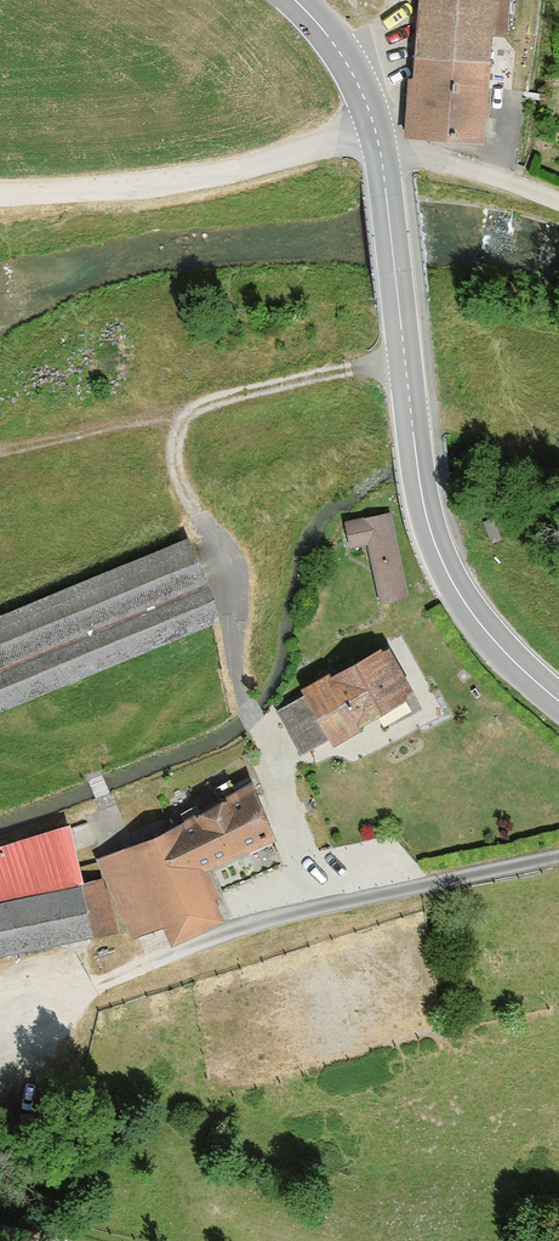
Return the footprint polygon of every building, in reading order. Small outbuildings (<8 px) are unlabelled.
[(412,144),(490,148),(495,42),(506,42),(508,0),(418,0),(412,144)] [(406,595),(388,512),(344,522),(349,546),(368,542),(380,601),(406,595)] [(187,538),(0,616),(0,708),(220,617),(187,538)] [(299,753),(331,737),(333,741),(358,728),(356,724),(414,694),(387,644),(332,674),(330,671),(303,686),(307,693),(276,709),(299,753)] [(276,835),(251,781),(184,819),(95,860),(103,878),(110,892),(131,939),(162,925),(170,941),(223,917),(214,896),(219,894),(206,867),(276,835)] [(92,932),(82,882),(70,824),(0,846),(0,953),(92,932)] [(103,878),(82,882),(92,932),(92,937),(117,932),(110,892),(103,878)]
